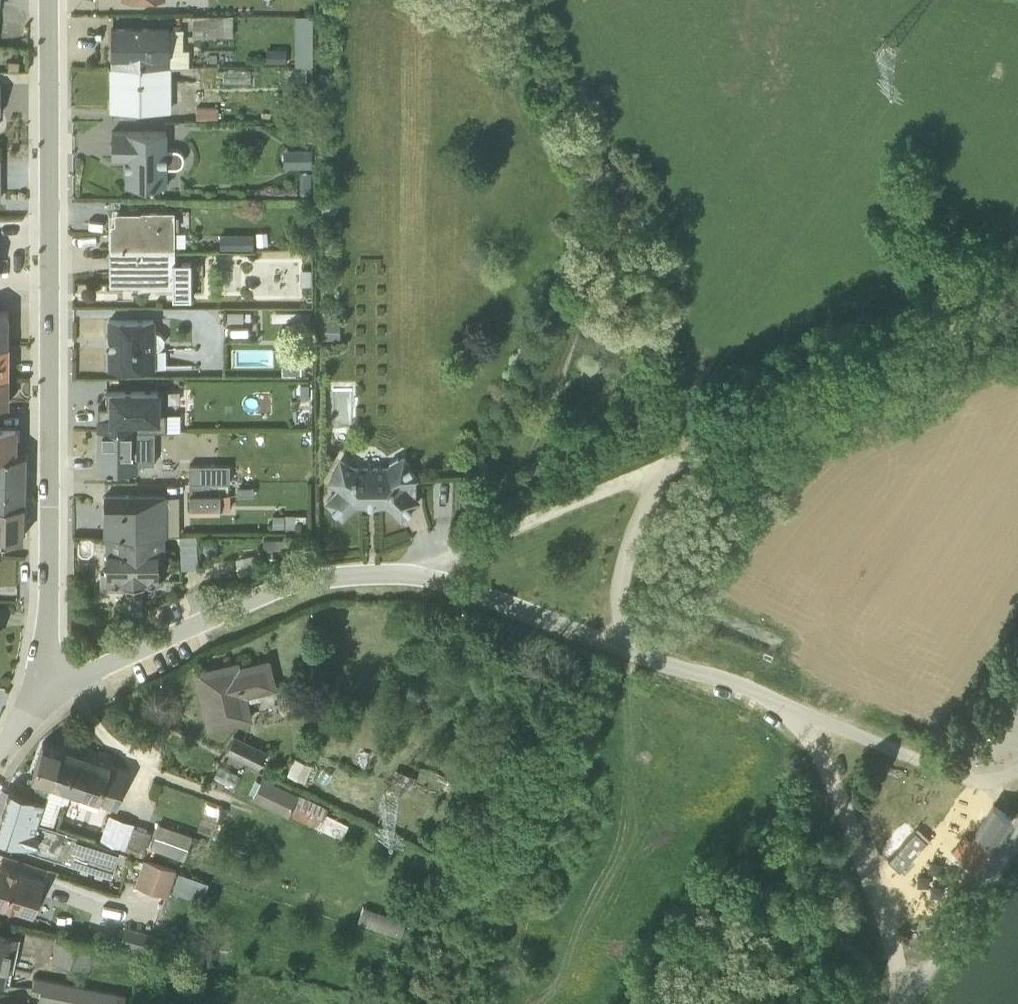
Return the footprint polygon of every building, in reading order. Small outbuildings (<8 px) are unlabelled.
[(192,4),(192,26),(232,25),(232,4),(192,4)] [(311,48),(311,4),(295,4),(294,55),(310,55),(310,48),(311,48)] [(111,17),(110,57),(188,56),(188,39),(182,38),(182,18),(168,18),(167,16),(111,17)] [(285,38),(265,38),(265,51),(285,51),(285,38)] [(170,56),(108,57),(109,100),(170,100),(170,56)] [(287,57),(288,76),(306,76),(306,57),(287,57)] [(249,59),(223,59),(223,71),(249,71),(249,59)] [(217,97),(195,97),(196,107),(217,107),(217,97)] [(111,120),(111,147),(124,147),(124,174),(167,174),(167,156),(177,156),(181,153),(183,150),(183,144),(179,139),(176,137),(166,137),(166,120),(111,120)] [(309,139),(283,139),(283,156),(310,156),(309,139)] [(299,161),(299,183),(309,183),(310,161),(299,161)] [(187,220),(188,201),(174,200),(174,199),(141,199),(140,200),(114,200),(113,211),(109,212),(109,238),(174,238),(174,221),(187,220)] [(222,228),(222,238),(250,238),(250,228),(222,228)] [(194,268),(202,268),(202,246),(174,246),(174,238),(109,238),(109,273),(140,273),(140,275),(172,275),(173,285),(194,285),(194,268)] [(310,258),(300,258),(300,274),(310,274),(310,258)] [(242,311),(243,301),(227,300),(226,310),(242,311)] [(309,309),(309,300),(271,301),(271,310),(309,309)] [(109,356),(154,356),(154,338),(159,336),(163,331),(163,326),(160,321),(154,319),(154,309),(109,309),(109,356)] [(8,392),(7,365),(0,365),(0,392),(8,392)] [(164,419),(165,380),(106,380),(105,395),(97,396),(97,419),(152,419),(164,419)] [(15,443),(17,415),(0,414),(0,443),(15,443)] [(97,419),(98,460),(137,460),(138,452),(152,452),(152,419),(97,419)] [(24,493),(26,443),(15,443),(0,443),(0,492),(24,493)] [(338,478),(324,491),(341,508),(355,495),(385,495),(399,509),(419,489),(414,484),(414,470),(417,468),(403,444),(383,456),(354,455),(339,447),(325,470),(338,478)] [(219,499),(229,499),(229,483),(227,482),(227,472),(188,472),(189,500),(219,500),(219,499)] [(237,475),(238,487),(254,486),(253,475),(237,475)] [(103,483),(103,525),(166,524),(166,523),(178,523),(178,485),(166,485),(166,482),(103,483)] [(21,527),(22,494),(0,493),(0,527),(21,527)] [(272,504),(271,517),(294,519),(294,511),(305,511),(305,504),(272,504)] [(198,556),(196,523),(182,524),(183,556),(198,556)] [(106,525),(106,573),(158,572),(157,542),(164,542),(164,525),(106,525)] [(309,528),(262,528),(262,537),(280,538),(280,548),(308,548),(309,528)] [(257,559),(253,543),(234,547),(238,563),(257,559)] [(129,587),(129,601),(140,601),(140,586),(129,587)] [(197,662),(210,716),(251,706),(246,685),(274,678),(267,650),(238,657),(236,652),(197,662)] [(266,741),(233,724),(225,741),(258,758),(266,741)] [(45,788),(62,737),(42,732),(33,758),(38,759),(38,760),(33,760),(33,759),(31,765),(29,764),(26,773),(17,771),(14,780),(45,788)] [(66,794),(82,744),(62,737),(37,811),(52,816),(60,792),(66,794)] [(127,760),(82,744),(70,781),(80,784),(77,793),(97,799),(100,791),(116,796),(127,760)] [(310,754),(294,748),(288,765),(310,774),(316,759),(310,754)] [(238,766),(218,757),(213,767),(233,776),(238,766)] [(260,772),(255,769),(248,783),(253,785),(252,789),(287,806),(288,805),(340,830),(345,820),(322,808),(327,798),(262,767),(260,772)] [(884,770),(872,790),(882,795),(894,775),(884,770)] [(45,788),(14,780),(8,778),(0,802),(0,828),(111,863),(115,851),(126,854),(130,842),(52,816),(37,811),(45,788)] [(958,838),(954,844),(974,858),(990,835),(992,836),(1009,809),(991,798),(977,818),(971,815),(956,836),(958,838)] [(470,808),(462,800),(450,813),(459,820),(470,808)] [(121,808),(107,803),(98,829),(112,834),(121,808)] [(134,812),(121,808),(112,834),(142,844),(150,821),(133,814),(134,812)] [(191,824),(158,812),(150,836),(183,848),(191,824)] [(176,859),(143,848),(135,874),(167,885),(176,859)] [(966,861),(948,849),(941,860),(959,872),(966,861)] [(3,898),(5,894),(32,903),(44,868),(0,854),(0,897),(3,898)] [(204,888),(210,869),(180,859),(173,877),(204,888)] [(356,915),(400,929),(406,913),(362,898),(356,915)] [(124,915),(119,933),(147,939),(152,923),(124,915)] [(8,974),(19,925),(0,922),(0,972),(8,974)] [(51,950),(88,958),(94,930),(56,923),(51,950)] [(106,1003),(120,1003),(124,983),(34,965),(31,975),(40,977),(38,990),(106,1003)] [(73,998),(38,990),(36,998),(35,998),(0,991),(0,1003),(71,1003),(73,998)]
